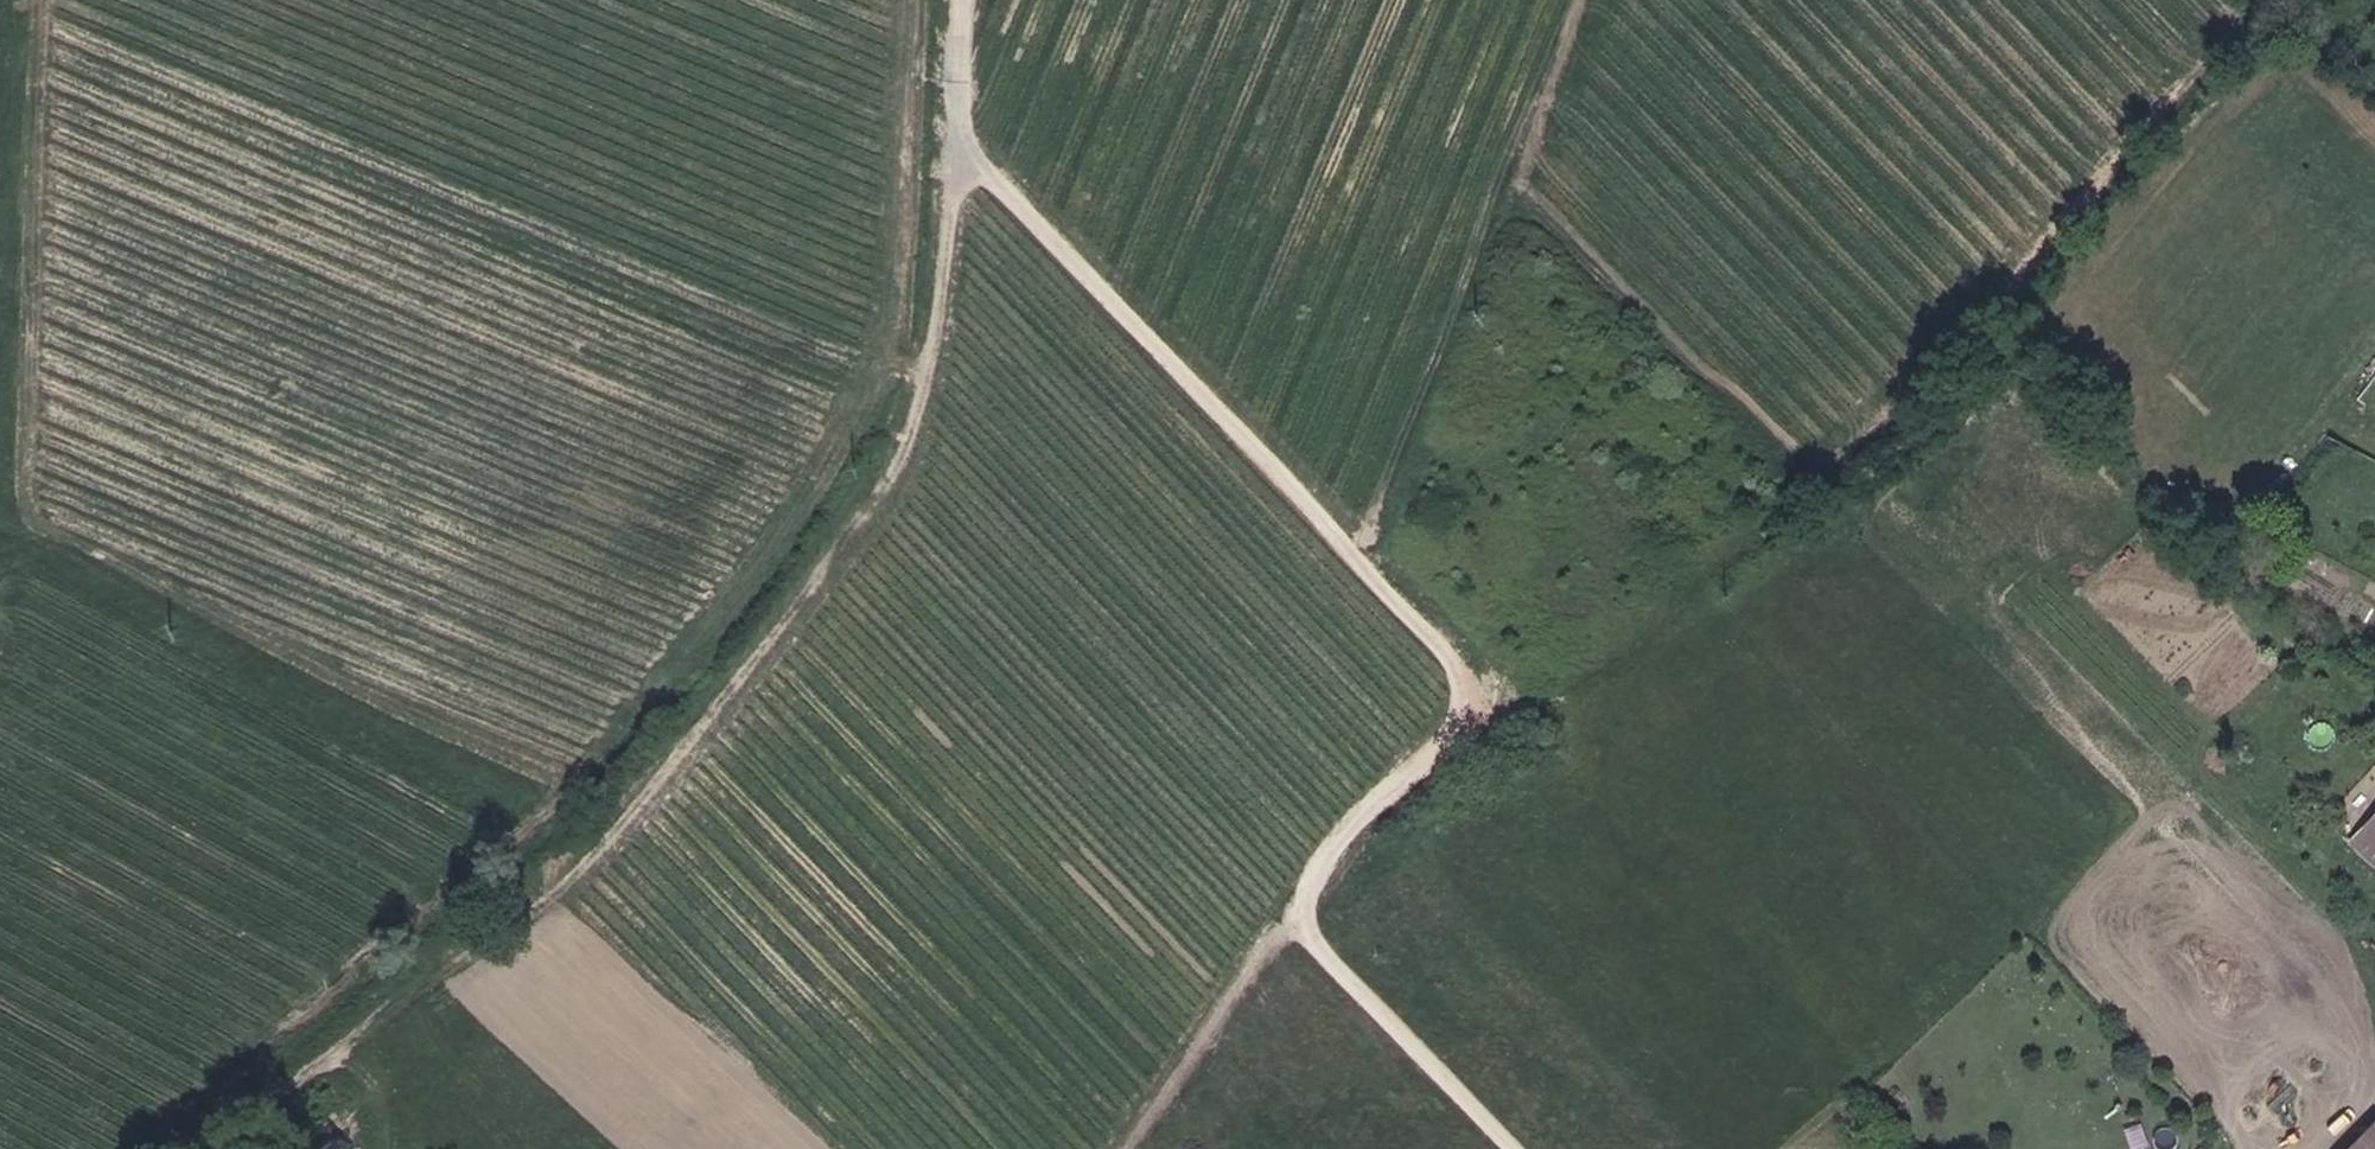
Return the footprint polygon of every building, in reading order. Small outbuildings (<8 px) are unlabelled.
[(2357,835),(2374,852),(2374,817),(2357,835)] [(2343,1148),(2374,1148),(2374,1122),(2372,1119),(2343,1148)]
